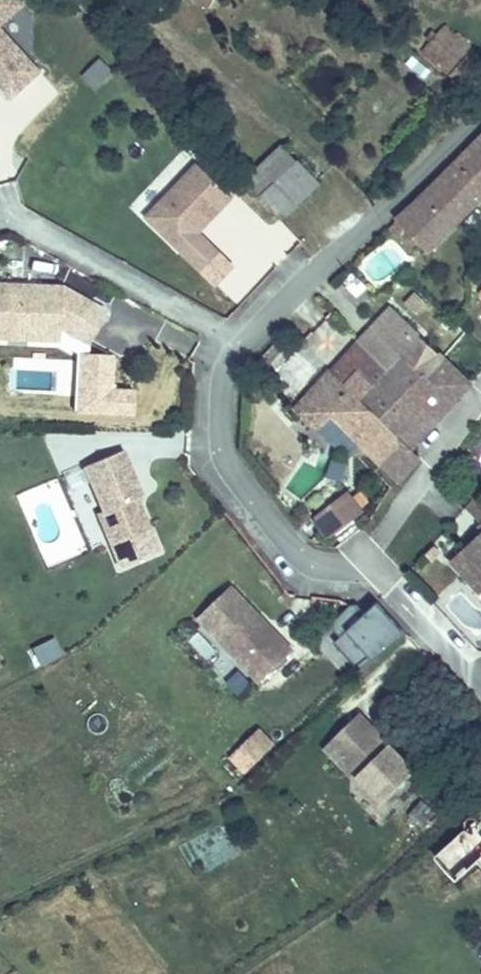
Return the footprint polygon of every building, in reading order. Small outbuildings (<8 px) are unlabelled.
[(22,6),(16,0),(0,0),(0,26),(22,6)] [(210,8),(215,0),(194,0),(210,8)] [(0,28),(0,84),(12,97),(40,72),(0,28)] [(446,29),(425,51),(464,87),(480,68),(480,61),(446,29)] [(95,92),(114,72),(99,57),(80,77),(95,92)] [(480,198),(480,143),(480,142),(398,221),(391,228),(397,234),(404,227),(428,252),(480,198)] [(282,220),(320,183),(299,161),(261,197),(282,220)] [(198,164),(147,218),(182,252),(199,234),(208,224),(204,220),(229,194),(198,164)] [(208,224),(233,198),(229,194),(204,220),(208,224)] [(221,254),(199,234),(182,252),(203,272),(221,254)] [(215,284),(234,269),(223,256),(205,272),(215,284)] [(62,287),(0,285),(0,338),(18,339),(18,326),(60,328),(89,344),(106,312),(62,287)] [(394,306),(420,315),(426,296),(401,287),(394,306)] [(391,309),(358,344),(394,374),(412,391),(445,359),(391,309)] [(59,341),(60,328),(18,326),(18,339),(59,341)] [(331,371),(296,407),(319,430),(335,413),(400,481),(421,459),(410,450),(397,437),(364,404),(394,374),(358,344),(332,372),(331,371)] [(394,374),(364,404),(397,437),(425,409),(437,422),(471,384),(445,359),(412,391),(394,374)] [(90,408),(100,389),(76,376),(66,395),(90,408)] [(410,450),(437,422),(425,409),(397,437),(410,450)] [(150,528),(137,498),(143,495),(124,450),(84,467),(103,511),(97,513),(110,545),(150,528)] [(347,492),(318,520),(331,534),(360,506),(347,492)] [(480,523),(480,492),(466,509),(480,523)] [(456,561),(480,587),(480,538),(456,561)] [(293,651),(275,632),(272,636),(245,608),(248,605),(231,587),(199,618),(261,683),(293,651)] [(364,614),(359,608),(316,642),(347,681),(405,635),(380,602),(364,614)] [(275,632),(248,605),(245,608),(272,636),(275,632)] [(39,665),(62,653),(53,634),(29,646),(39,665)] [(373,745),(382,736),(361,715),(352,724),(373,745)] [(415,771),(382,736),(373,745),(352,724),(328,746),(383,802),(415,771)] [(257,763),(274,745),(261,731),(243,749),(257,763)] [(405,820),(422,830),(435,809),(418,798),(405,820)] [(480,858),(480,835),(468,823),(434,860),(458,882),(480,858)]
